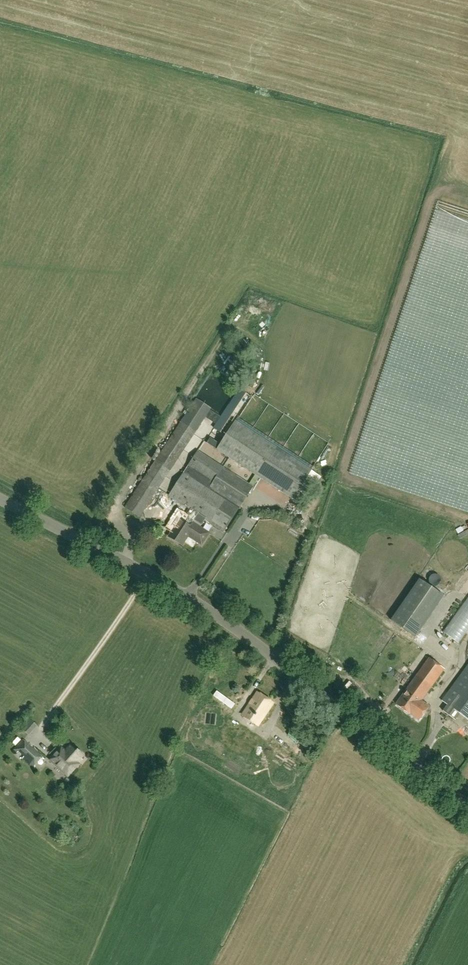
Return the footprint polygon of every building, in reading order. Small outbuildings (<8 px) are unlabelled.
[(229,410),(244,417),(255,394),(240,387),(229,410)] [(140,517),(171,470),(206,418),(216,424),(221,417),(210,410),(211,408),(196,398),(181,421),(160,453),(156,460),(144,477),(141,476),(138,481),(141,483),(125,508),(140,517)] [(226,417),(231,421),(236,415),(231,411),(226,417)] [(235,421),(220,444),(210,437),(207,443),(217,449),(216,450),(294,500),(312,471),(235,421)] [(254,486),(223,467),(198,451),(188,466),(169,496),(191,510),(187,516),(193,520),(197,515),(210,523),(225,532),(254,486)] [(192,523),(190,527),(180,521),(184,514),(178,510),(171,521),(176,525),(168,537),(181,546),(187,536),(201,545),(209,534),(192,523)] [(445,596),(441,593),(420,578),(391,619),(416,637),(445,596)] [(421,701),(444,669),(429,658),(405,690),(406,690),(395,704),(410,715),(418,721),(429,707),(421,701)] [(441,701),(447,705),(443,711),(455,720),(459,714),(467,720),(467,664),(441,701)] [(257,726),(272,704),(256,694),(242,716),(257,726)] [(28,727),(41,740),(47,733),(41,726),(34,720),(28,727)] [(43,758),(22,739),(11,752),(31,771),(43,758)] [(78,750),(79,750),(77,749),(75,751),(69,745),(64,751),(64,750),(63,751),(60,748),(61,748),(60,747),(49,759),(67,775),(78,764),(76,762),(83,754),(78,750)]
